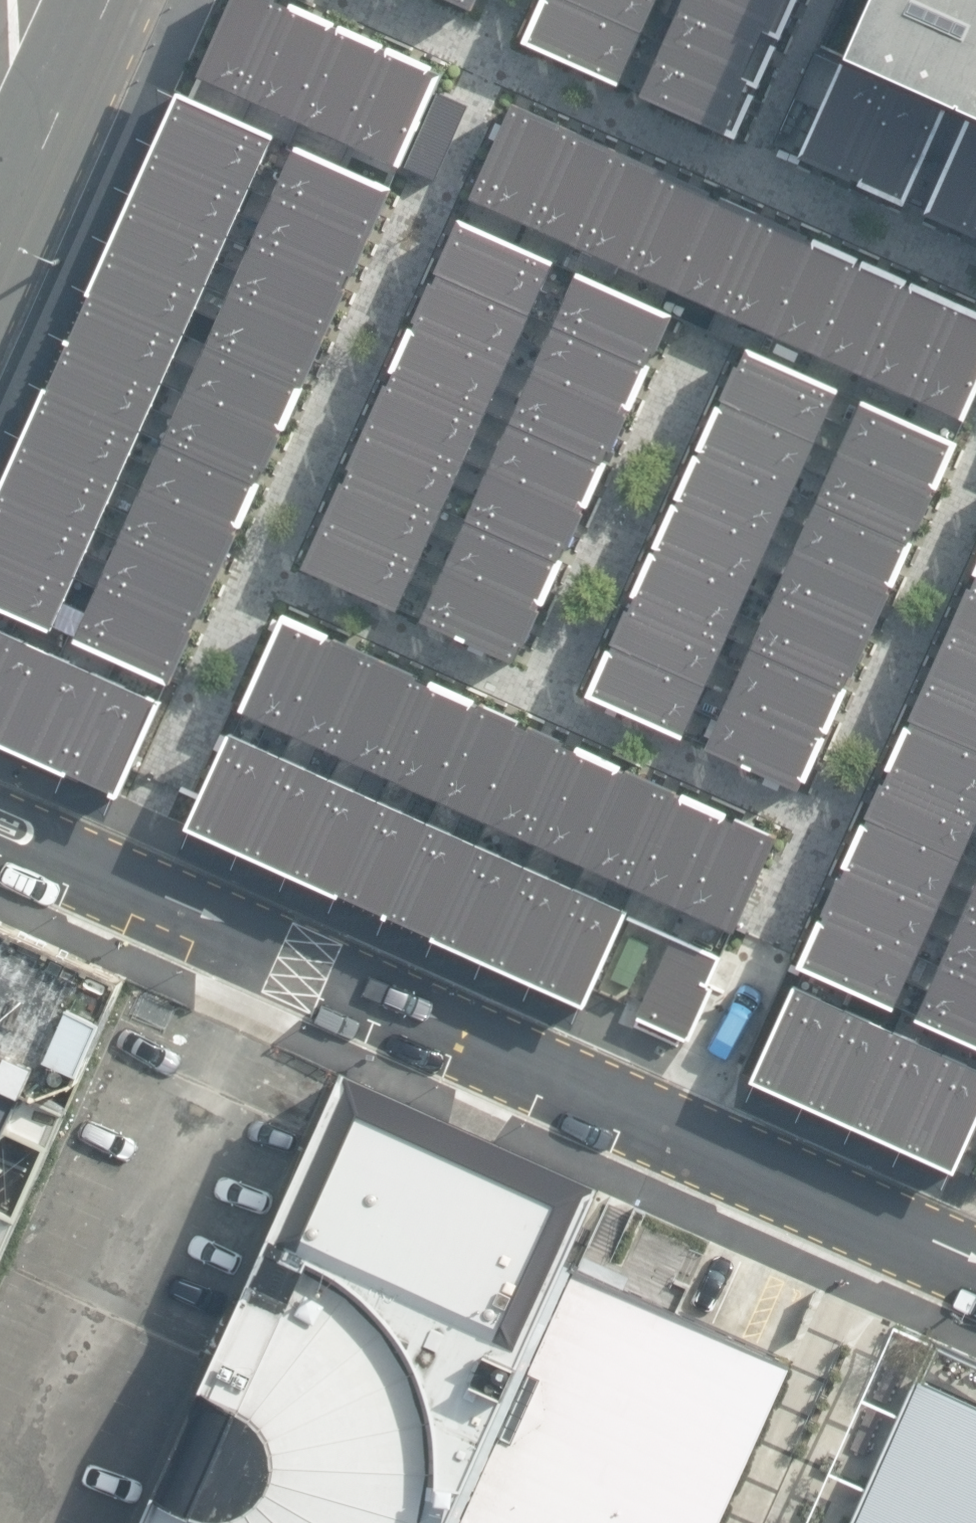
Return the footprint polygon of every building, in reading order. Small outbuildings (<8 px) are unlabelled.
[(399,163),(444,62),(304,0),(223,0),(191,71),(399,163)] [(651,0),(533,0),(518,34),(616,78),(651,0)] [(636,87),(734,129),(792,0),(675,0),(636,87)] [(847,48),(975,106),(975,0),(869,0),(847,48)] [(975,234),(975,120),(811,47),(767,142),(975,234)] [(166,89),(0,465),(0,591),(44,611),(258,129),(166,89)] [(463,192),(962,416),(975,386),(975,299),(509,90),(463,192)] [(375,182),(283,141),(70,623),(161,663),(375,182)] [(374,602),(528,260),(435,217),(283,561),(374,602)] [(490,653),(643,310),(550,268),(398,612),(490,653)] [(685,734),(839,388),(742,345),(590,689),(685,734)] [(805,778),(957,437),(866,396),(713,737),(805,778)] [(975,821),(975,562),(800,957),(897,1001),(975,821)] [(263,613),(223,704),(711,918),(750,829),(263,613)] [(143,695),(0,630),(0,751),(97,796),(143,695)] [(215,727),(176,818),(565,990),(608,900),(215,727)] [(919,1009),(975,1037),(975,882),(919,1009)] [(27,1096),(12,1129),(53,1149),(110,1026),(132,978),(0,917),(0,1083),(27,1096)] [(787,965),(732,1087),(951,1187),(975,1131),(975,1049),(787,965)] [(333,1073),(137,1522),(441,1522),(556,1261),(591,1186),(333,1073)] [(12,1129),(27,1096),(0,1083),(0,1156),(12,1129)] [(556,1261),(441,1522),(714,1522),(787,1358),(556,1261)] [(933,1346),(852,1522),(975,1522),(975,1364),(933,1346)]
